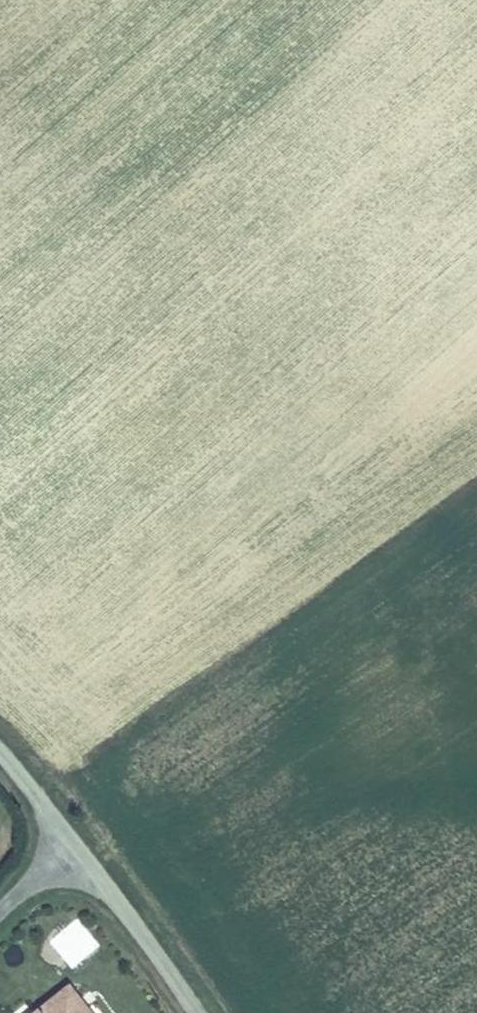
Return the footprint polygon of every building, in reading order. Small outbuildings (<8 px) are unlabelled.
[(71,984),(31,1012),(93,1012),(71,984)]
